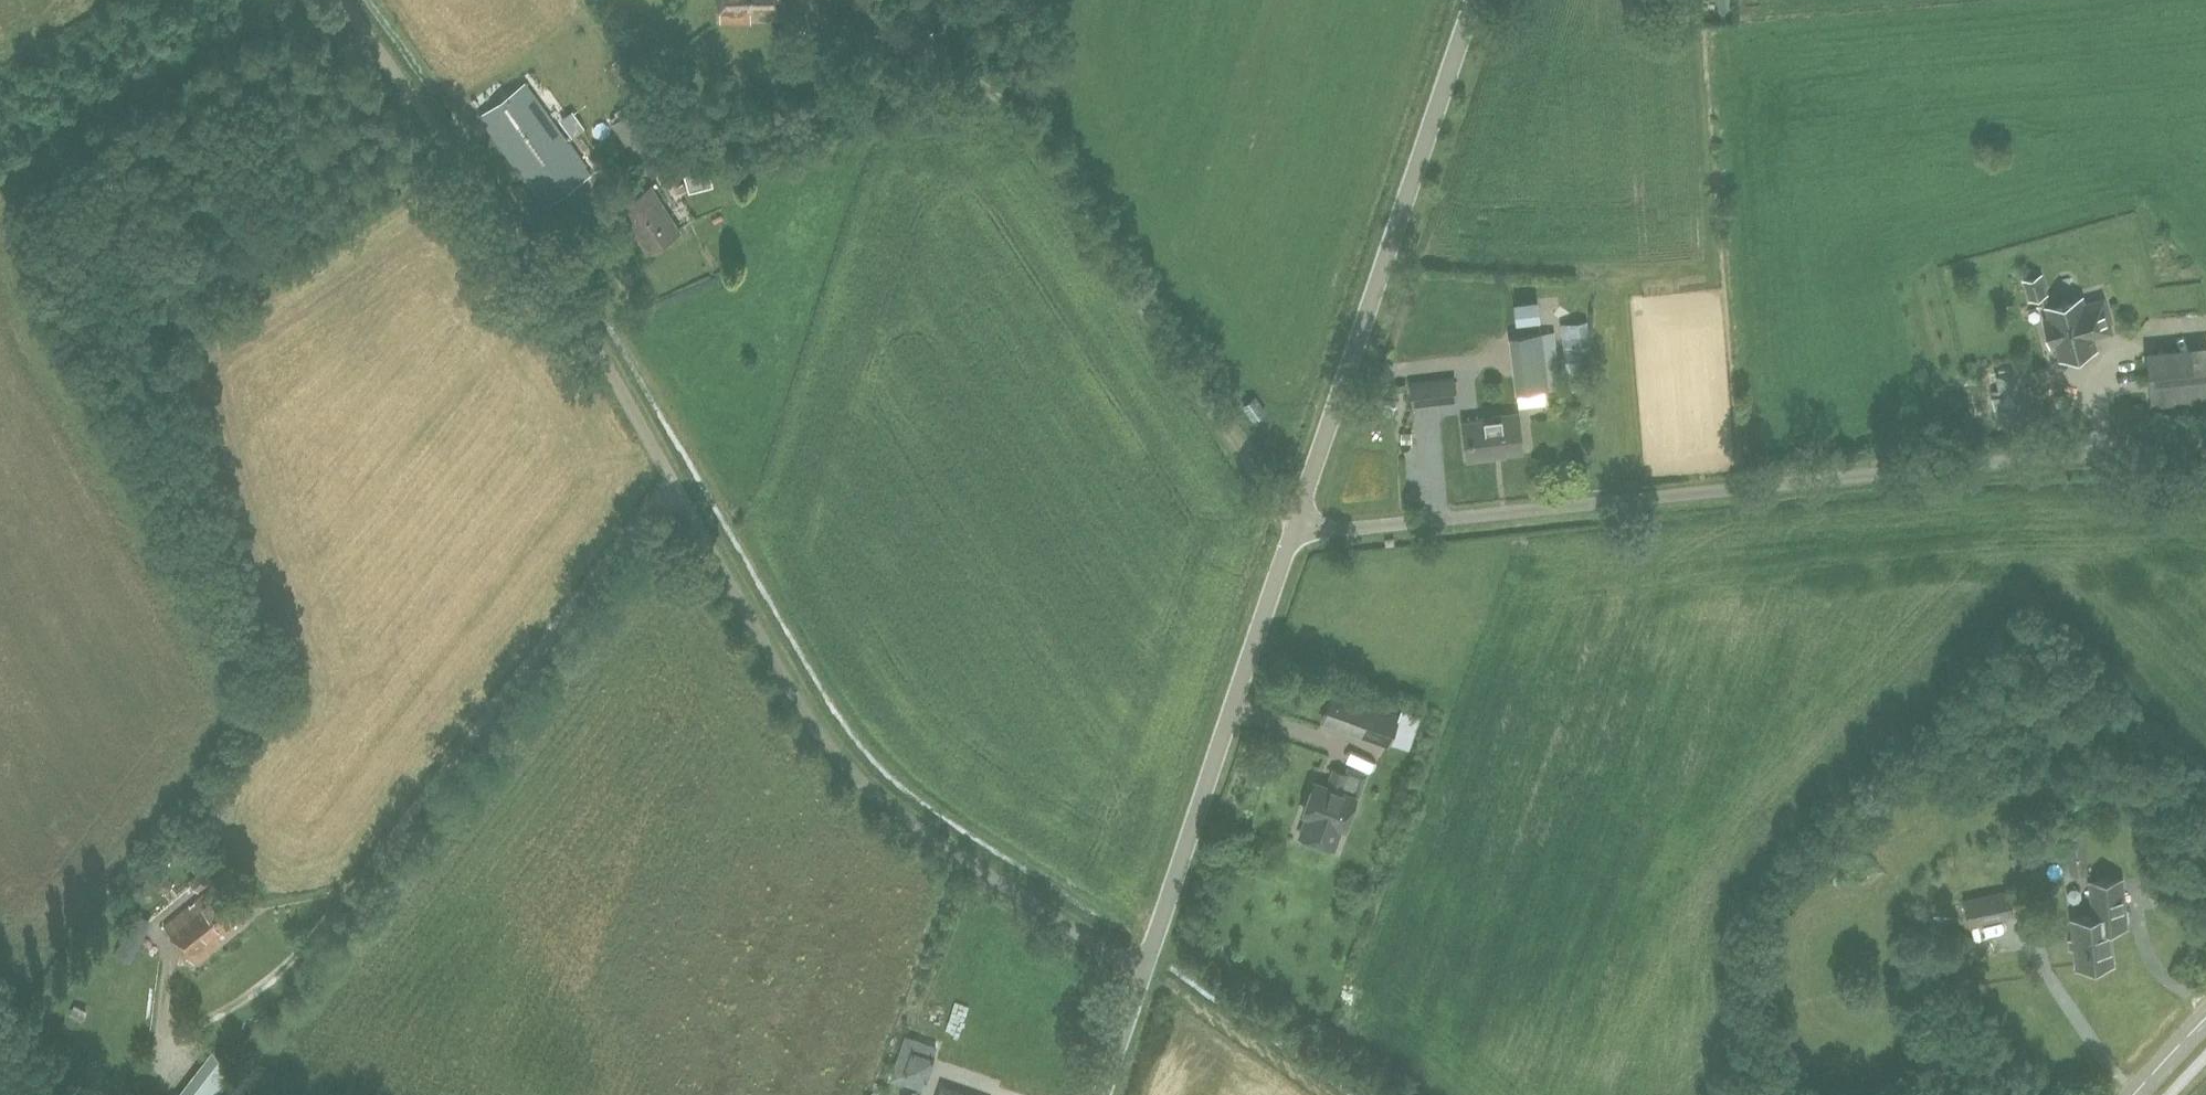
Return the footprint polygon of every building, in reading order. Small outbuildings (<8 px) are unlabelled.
[(751,20),(786,20),(787,1),(775,0),(720,0),(720,21),(752,22),(751,20)] [(538,101),(525,83),(481,115),(545,205),(590,174),(563,136),(580,124),(572,113),(565,118),(548,94),(538,101)] [(653,167),(669,155),(663,145),(669,140),(641,100),(611,123),(638,162),(646,157),(653,167)] [(649,251),(681,230),(652,185),(619,205),(649,251)] [(2030,298),(2045,293),(2039,275),(2024,279),(2030,298)] [(1541,295),(1519,296),(1519,311),(1541,311),(1541,295)] [(2083,306),(2081,297),(2048,306),(2051,318),(2044,319),(2050,342),(2057,340),(2062,357),(2095,348),(2090,332),(2097,331),(2098,334),(2111,331),(2102,300),(2083,306)] [(1559,374),(1554,332),(1541,333),(1510,337),(1516,392),(1556,387),(1554,375),(1559,374)] [(2205,401),(2205,346),(2152,352),(2148,359),(2152,406),(2205,401)] [(2032,394),(2028,366),(1989,372),(1997,426),(2044,418),(2040,393),(2032,394)] [(1412,405),(1456,400),(1453,378),(1410,383),(1412,405)] [(1468,459),(1493,456),(1492,454),(1524,450),(1519,413),(1490,416),(1490,418),(1464,421),(1468,459)] [(1388,742),(1399,712),(1333,689),(1322,719),(1388,742)] [(1307,813),(1298,836),(1336,850),(1345,827),(1363,775),(1350,771),(1349,774),(1333,769),(1327,786),(1316,782),(1305,813),(1307,813)] [(2098,964),(2115,963),(2111,929),(2130,927),(2125,876),(2087,879),(2091,913),(2070,915),(2075,966),(2081,966),(2085,969),(2095,968),(2098,964)] [(194,961),(245,920),(217,884),(166,926),(194,961)] [(1969,926),(2014,916),(2009,888),(1964,895),(1969,926)] [(922,1085),(925,1075),(927,1076),(934,1057),(932,1056),(935,1046),(908,1036),(895,1076),(922,1085)] [(251,1084),(229,1068),(209,1094),(243,1094),(251,1084)] [(941,1083),(937,1094),(976,1094),(941,1083)]
